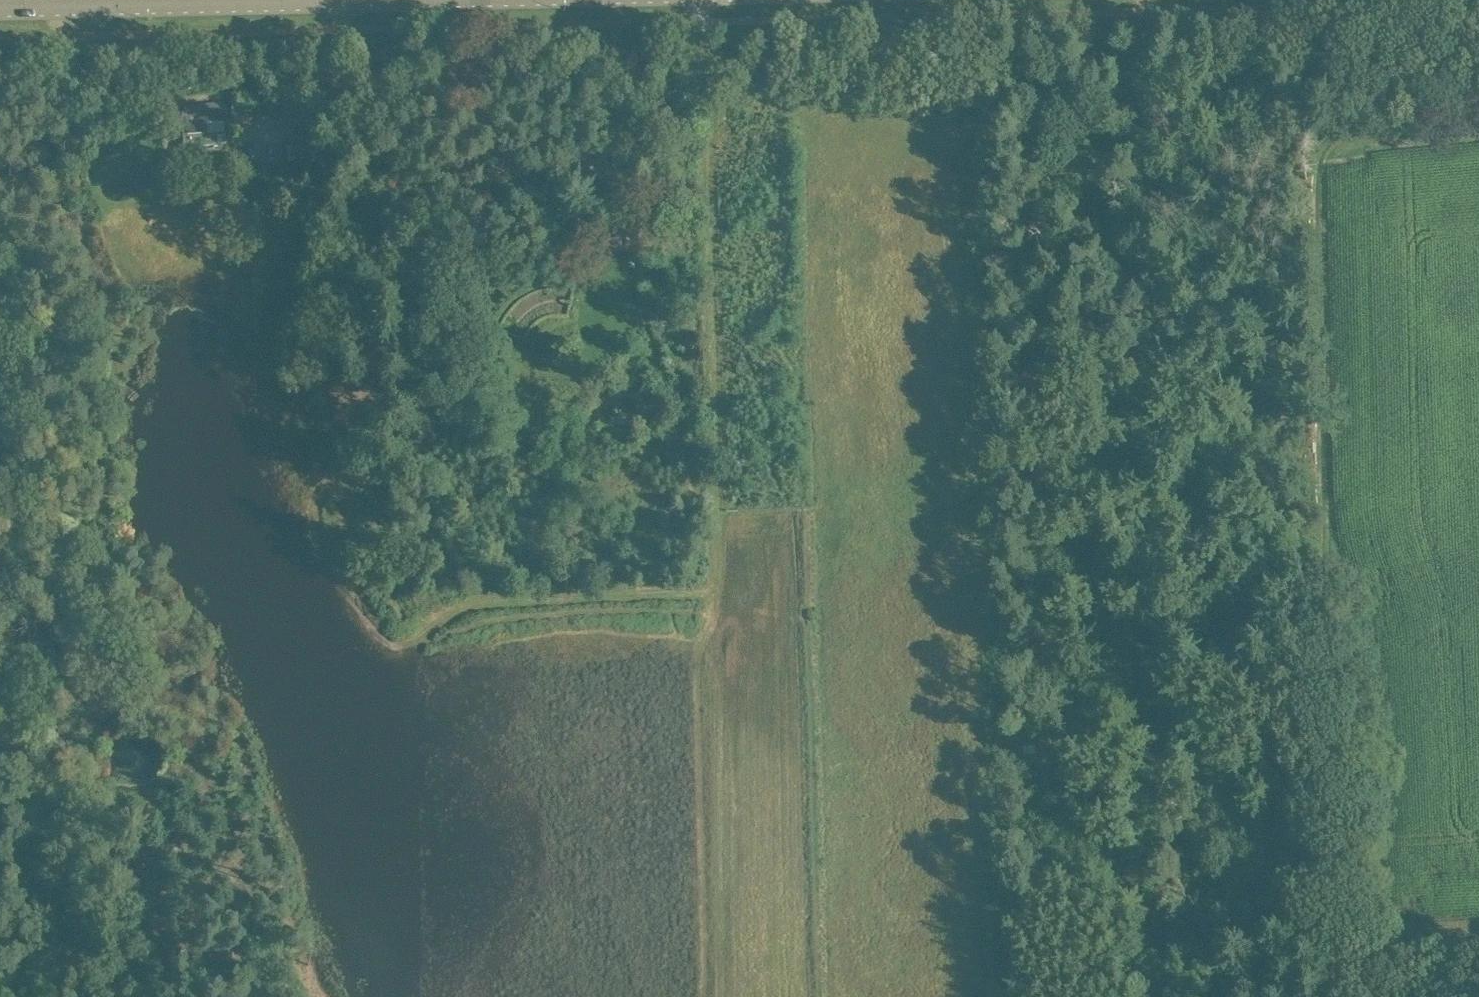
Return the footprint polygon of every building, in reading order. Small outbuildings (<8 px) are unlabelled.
[(66,67),(66,78),(75,78),(75,67),(66,67)] [(55,68),(56,78),(63,78),(63,68),(55,68)] [(214,160),(228,159),(225,111),(183,114),(187,162),(200,161),(200,166),(215,165),(214,160)]
